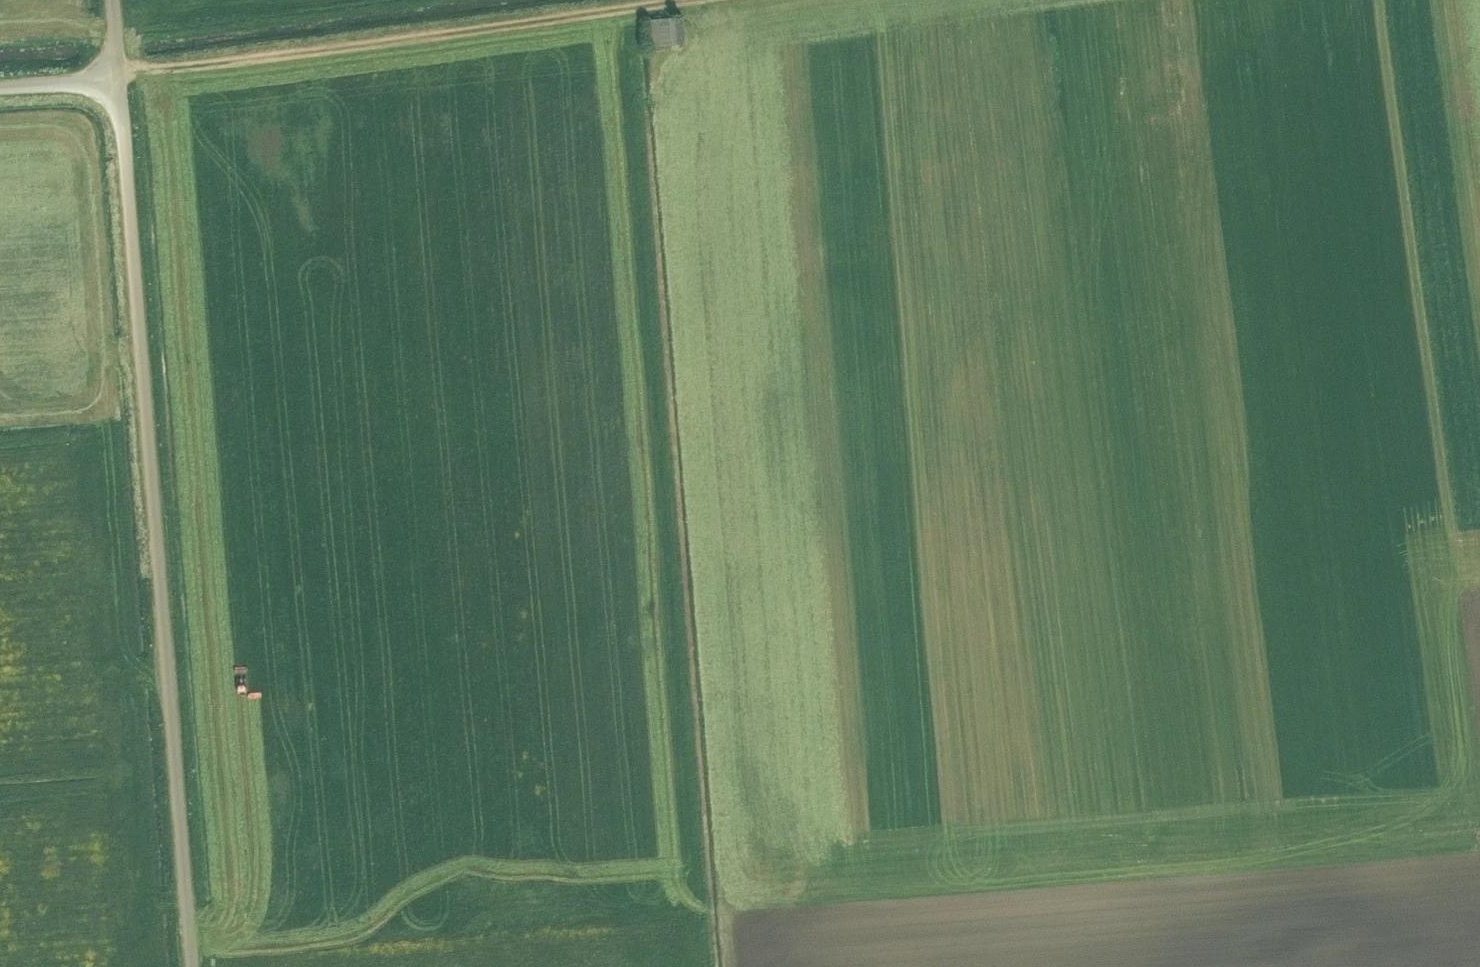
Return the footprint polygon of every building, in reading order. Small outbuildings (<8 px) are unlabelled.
[(691,42),(690,13),(652,15),(653,44),(691,42)]
